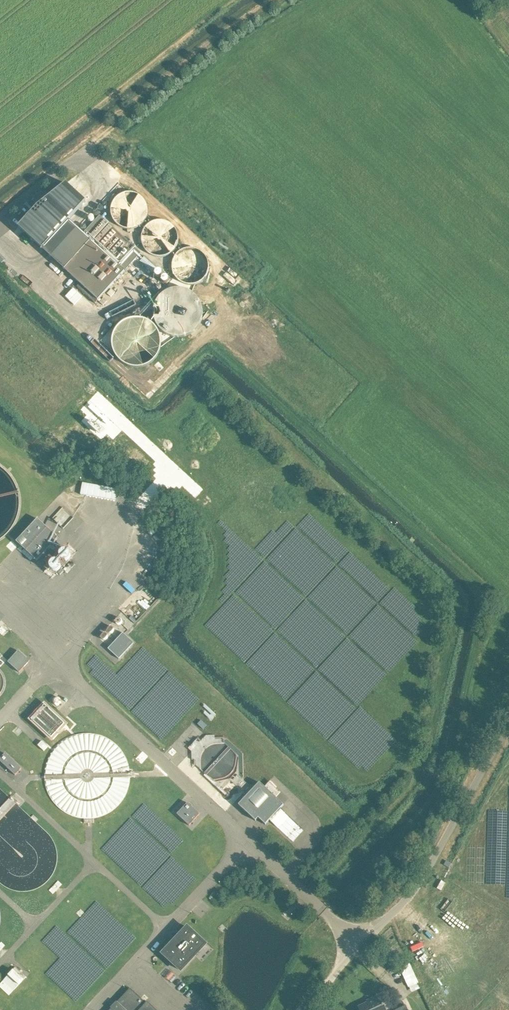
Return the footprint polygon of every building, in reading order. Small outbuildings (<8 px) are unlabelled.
[(37,206),(19,227),(80,283),(77,286),(95,303),(141,253),(100,215),(84,233),(69,220),(86,201),(67,184),(37,206)] [(146,207),(131,189),(110,208),(125,225),(146,207)] [(146,223),(146,248),(172,248),(172,223),(146,223)] [(179,278),(206,276),(204,250),(177,251),(179,278)] [(173,288),(170,289),(167,291),(164,292),(162,294),(159,296),(158,299),(156,302),(155,305),(154,308),(154,311),(154,314),(154,317),(155,320),(156,323),(157,326),(159,328),(161,330),(164,332),(166,334),(169,335),(172,336),(175,337),(178,337),(181,337),(184,337),(187,336),(190,334),(193,333),(195,331),(197,329),(199,326),(201,323),(202,320),(203,317),(203,314),(203,311),(203,308),(202,305),(201,302),(200,299),(198,297),(196,295),(193,293),(191,291),(188,290),(185,289),(182,288),(179,288),(176,288),(173,288)] [(63,499),(79,514),(98,494),(82,479),(63,499)] [(54,520),(65,530),(76,519),(65,509),(54,520)] [(16,541),(37,561),(59,538),(38,518),(16,541)] [(108,649),(119,659),(134,643),(123,632),(108,649)] [(18,650),(8,662),(19,672),(29,661),(18,650)] [(67,722),(43,699),(27,717),(51,739),(67,722)] [(201,722),(197,726),(203,731),(207,727),(201,722)] [(198,737),(184,750),(220,787),(244,764),(212,731),(201,741),(198,737)] [(0,759),(0,761),(15,775),(22,768),(5,753),(0,759)] [(260,782),(245,797),(239,805),(256,821),(258,818),(266,824),(270,820),(293,842),(304,830),(280,808),(284,805),(276,797),(281,792),(269,782),(265,787),(260,782)] [(177,814),(189,825),(200,814),(188,803),(177,814)] [(163,953),(181,970),(206,944),(188,927),(163,953)] [(389,961),(385,965),(391,970),(394,966),(389,961)] [(410,963),(401,967),(406,979),(416,975),(410,963)] [(9,995),(26,977),(16,967),(0,983),(0,987),(9,995)] [(130,988),(110,1009),(157,1009),(148,1001),(146,1003),(130,988)] [(360,1009),(386,1009),(384,1005),(380,996),(368,1001),(368,1003),(359,1007),(360,1009)]
